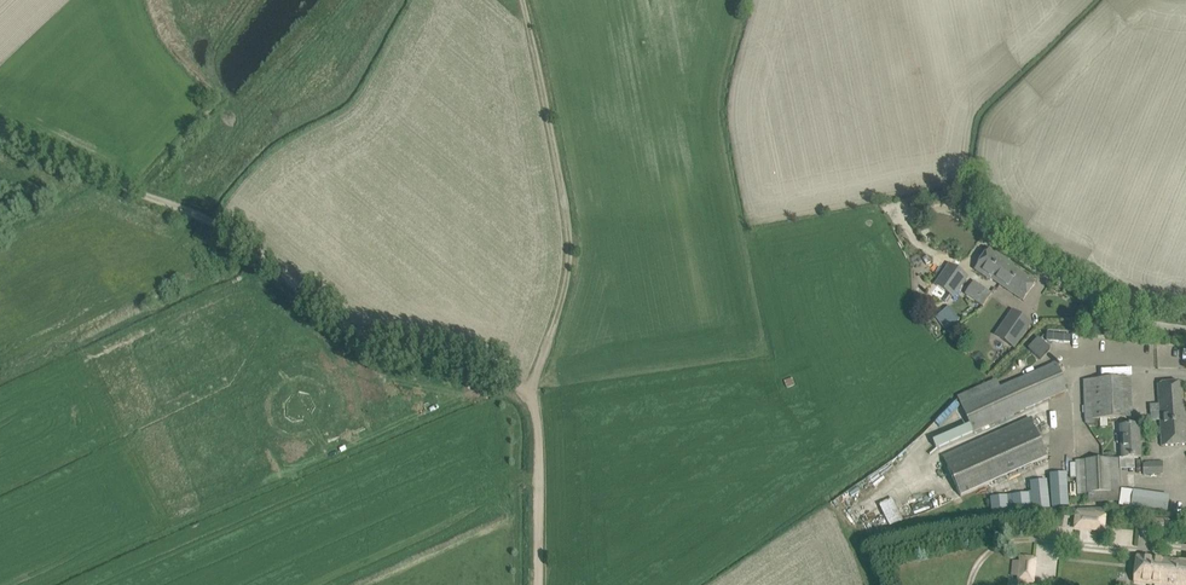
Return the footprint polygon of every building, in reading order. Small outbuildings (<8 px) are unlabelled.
[(1005,260),(989,249),(975,269),(990,280),(990,278),(998,284),(1002,277),(996,273),(1005,260)] [(1023,301),(1028,294),(1035,284),(1012,268),(1014,266),(1005,260),(996,273),(1002,277),(998,284),(1023,301)] [(935,285),(953,297),(967,277),(949,265),(935,285)] [(982,307),(991,294),(984,289),(976,302),(982,307)] [(1014,347),(1030,324),(1012,311),(996,335),(1014,347)] [(1073,346),(1073,334),(1045,334),(1045,346),(1073,346)] [(1028,348),(1040,360),(1051,349),(1039,337),(1028,348)] [(973,432),(1056,395),(1067,390),(1056,364),(962,406),(973,432)] [(1084,380),(1085,420),(1123,418),(1122,408),(1131,408),(1130,379),(1084,380)] [(1158,411),(1162,447),(1185,445),(1185,429),(1181,383),(1155,385),(1158,411)] [(1047,458),(1030,419),(943,458),(960,497),(1047,458)] [(1122,458),(1128,458),(1140,457),(1138,425),(1120,426),(1122,458)] [(1078,494),(1088,494),(1088,501),(1121,500),(1119,459),(1076,461),(1078,494)] [(1143,462),(1143,475),(1163,474),(1163,462),(1143,462)] [(1051,505),(1068,505),(1067,472),(1050,472),(1051,505)] [(1029,481),(1030,493),(990,496),(991,516),(1050,510),(1047,479),(1029,481)] [(1123,491),(1121,507),(1169,514),(1171,497),(1123,491)] [(894,498),(880,504),(889,526),(903,520),(894,498)] [(1103,531),(1104,516),(1077,513),(1075,528),(1103,531)] [(1153,520),(1152,532),(1167,534),(1168,521),(1153,520)] [(1137,556),(1134,582),(1165,584),(1185,584),(1185,562),(1137,556)] [(1021,558),(1018,581),(1033,582),(1035,559),(1021,558)]
